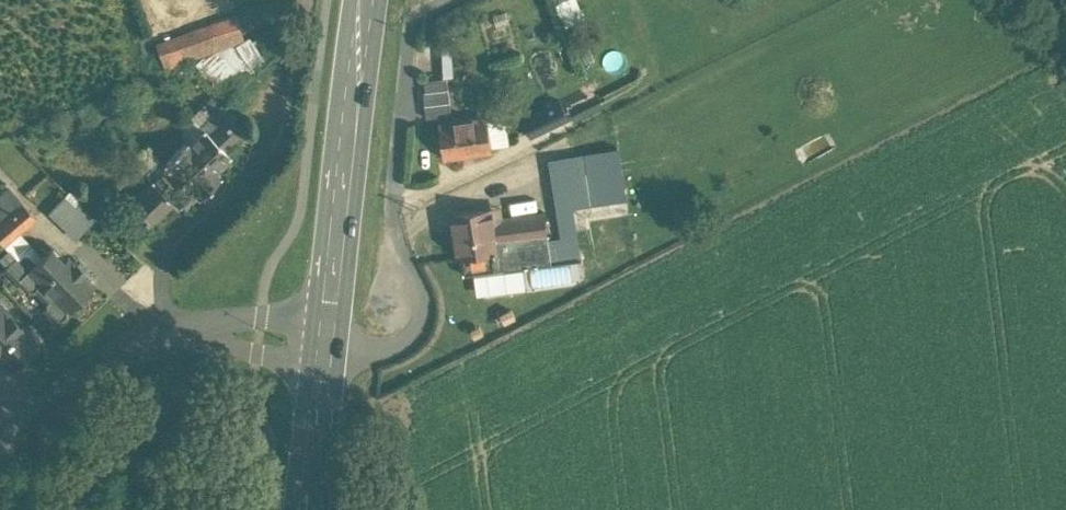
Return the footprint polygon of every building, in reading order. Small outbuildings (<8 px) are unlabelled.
[(590,16),(584,0),(563,0),(571,22),(590,16)] [(236,15),(157,46),(166,69),(245,38),(236,15)] [(251,37),(194,60),(218,89),(214,94),(221,102),(290,41),(279,26),(253,40),(251,37)] [(447,77),(424,79),(425,91),(448,89),(447,77)] [(425,91),(423,92),(425,104),(450,101),(448,89),(425,91)] [(185,139),(163,161),(166,164),(159,171),(151,179),(128,201),(149,223),(172,200),(177,205),(192,191),(198,196),(220,174),(215,168),(230,153),(225,149),(247,128),(222,104),(222,103),(221,102),(214,94),(202,105),(211,114),(200,124),(203,127),(188,142),(185,139)] [(450,101),(425,104),(426,117),(451,114),(450,101)] [(551,111),(526,124),(534,139),(558,127),(551,111)] [(487,115),(439,122),(444,158),(493,151),(487,115)] [(159,171),(146,156),(137,163),(151,179),(159,171)] [(580,166),(552,171),(556,199),(585,194),(580,166)] [(65,193),(47,211),(57,221),(76,203),(65,193)] [(10,211),(1,201),(0,202),(0,240),(3,243),(18,230),(35,216),(22,201),(10,211)] [(491,208),(453,214),(459,256),(461,255),(464,274),(474,273),(476,287),(484,293),(501,291),(507,283),(505,269),(552,262),(544,211),(492,218),(491,208)] [(68,255),(61,261),(48,248),(41,255),(18,230),(3,243),(27,269),(17,278),(27,289),(34,289),(35,287),(46,298),(44,300),(44,306),(56,317),(62,318),(67,313),(67,307),(93,281),(68,255)] [(578,237),(566,240),(574,274),(587,271),(578,237)] [(9,365),(34,339),(0,305),(0,356),(9,365)]
